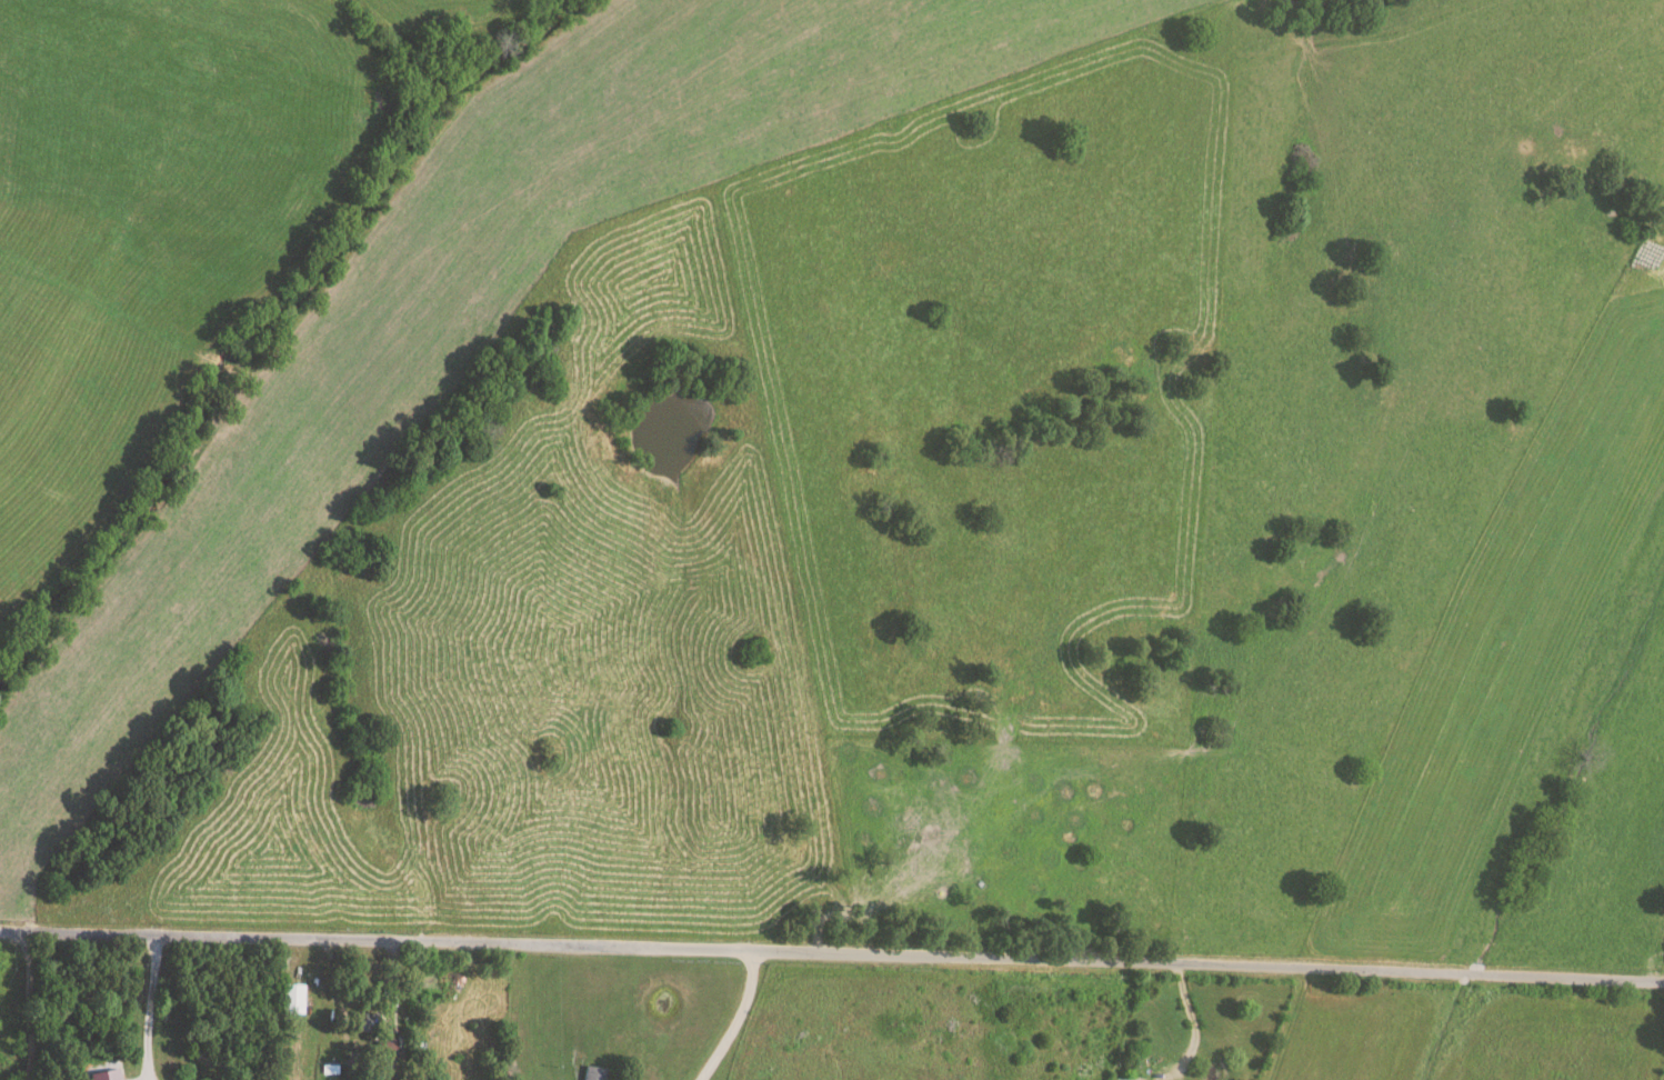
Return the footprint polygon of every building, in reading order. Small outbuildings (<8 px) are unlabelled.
[(586,1066),(584,1079),(604,1079),(606,1069),(586,1066)] [(116,1069),(88,1076),(89,1079),(118,1079),(116,1069)]
